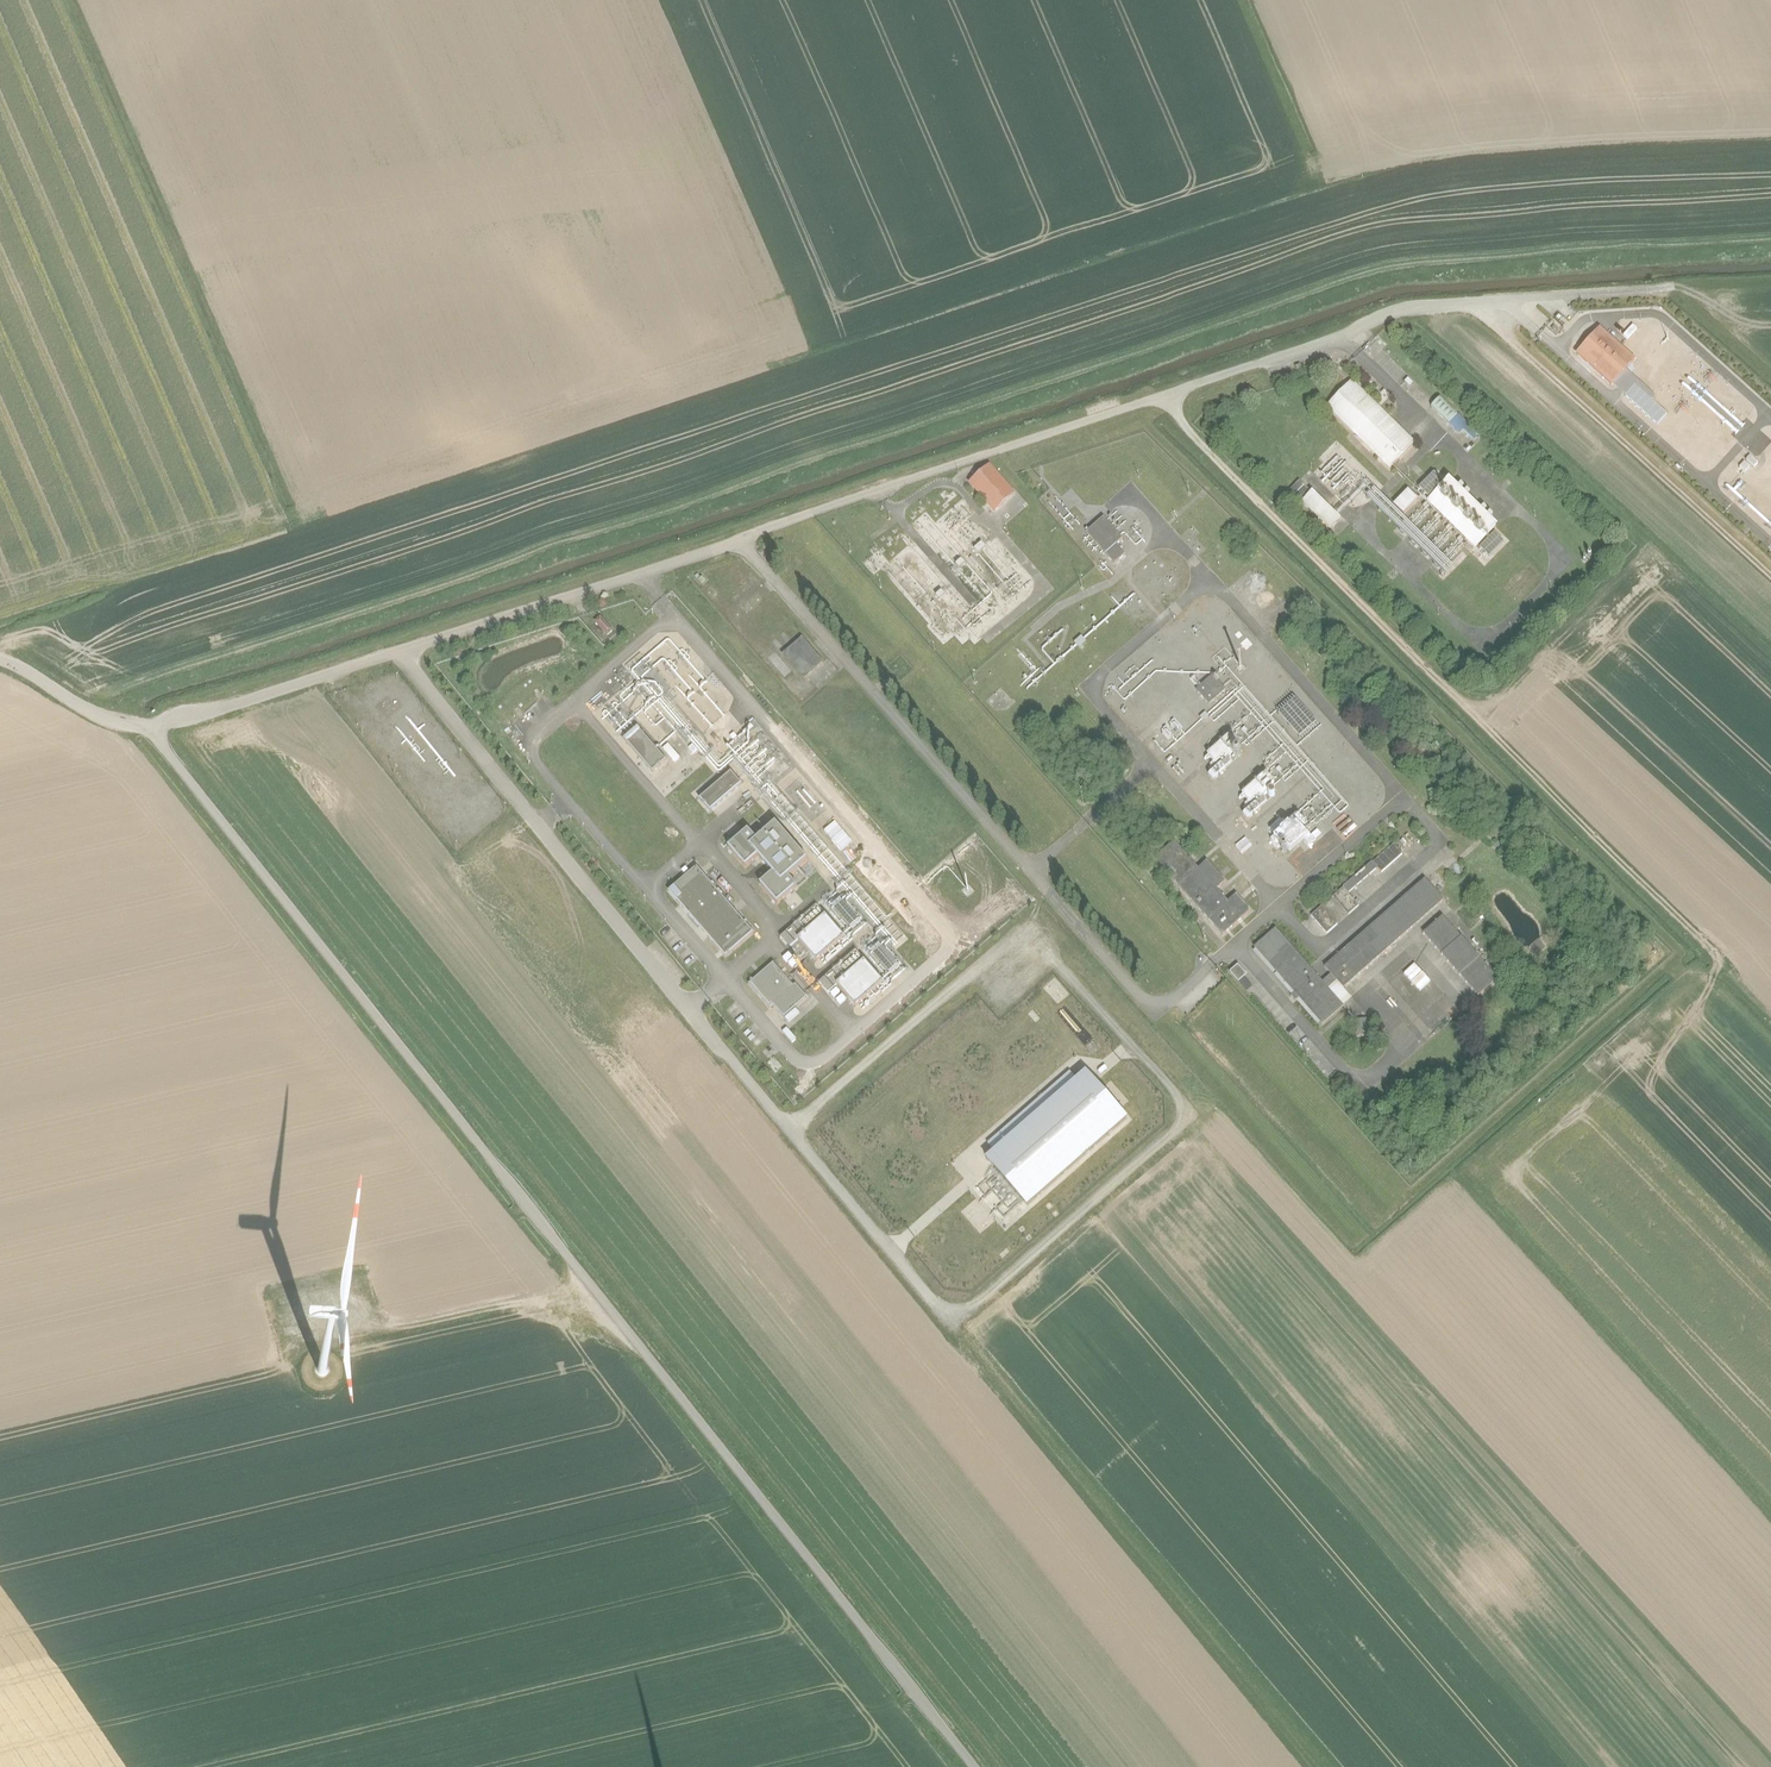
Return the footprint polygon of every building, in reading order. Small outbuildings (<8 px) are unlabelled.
[(1636,359),(1601,328),(1577,354),(1612,385),(1614,384),(1623,374),(1636,359)] [(1623,374),(1614,384),(1659,424),(1668,413),(1623,374)] [(1414,440),(1353,379),(1328,404),(1390,464),(1414,440)] [(1466,426),(1467,427),(1469,425),(1440,395),(1430,404),(1459,433),(1466,426)] [(1757,464),(1750,457),(1746,461),(1753,468),(1757,464)] [(1012,492),(987,463),(968,480),(994,509),(1012,492)] [(1744,463),(1740,468),(1745,473),(1750,468),(1744,463)] [(1499,522),(1452,477),(1427,503),(1474,548),(1499,522)] [(1297,478),(1289,493),(1298,498),(1306,483),(1297,478)] [(1407,488),(1392,503),(1403,514),(1418,498),(1407,488)] [(1341,517),(1312,489),(1300,502),(1329,530),(1341,517)] [(1104,517),(1087,532),(1114,564),(1125,554),(1116,543),(1122,538),(1104,517)] [(982,541),(975,547),(979,552),(986,545),(984,543),(982,541)] [(978,563),(972,556),(970,557),(969,558),(975,565),(977,564),(978,563)] [(961,558),(956,562),(957,564),(959,566),(964,562),(961,558)] [(1270,585),(1256,594),(1261,601),(1275,591),(1270,585)] [(941,590),(936,594),(939,598),(944,593),(943,592),(941,590)] [(601,616),(595,621),(608,635),(613,630),(601,616)] [(1079,646),(1086,640),(1081,634),(1074,640),(1079,646)] [(784,651),(782,653),(803,678),(805,676),(814,668),(823,660),(802,636),(792,644),(784,651)] [(1213,674),(1196,689),(1209,703),(1225,689),(1213,674)] [(625,737),(623,739),(653,773),(660,766),(667,761),(656,748),(638,727),(635,729),(631,732),(629,734),(625,737)] [(1228,734),(1204,754),(1215,766),(1207,773),(1212,779),(1244,753),(1228,734)] [(679,757),(668,744),(663,748),(674,761),(679,757)] [(697,750),(692,745),(689,748),(693,753),(697,750)] [(742,784),(731,771),(700,798),(704,803),(710,811),(742,784)] [(1262,773),(1239,793),(1250,805),(1242,812),(1247,819),(1279,791),(1262,773)] [(760,884),(777,904),(797,888),(798,887),(789,877),(798,870),(808,861),(776,823),(756,840),(748,830),(728,847),(745,868),(758,857),(772,873),(760,884)] [(1173,840),(1154,857),(1222,935),(1251,911),(1236,894),(1227,901),(1216,888),(1224,881),(1206,860),(1197,867),(1173,840)] [(1393,844),(1373,862),(1382,872),(1402,854),(1393,844)] [(753,931),(696,866),(667,890),(724,956),(728,953),(753,931)] [(1275,930),(1255,948),(1323,1025),(1344,1006),(1328,989),(1337,981),(1343,988),(1443,900),(1425,879),(1325,967),(1331,974),(1322,982),(1275,930)] [(1343,888),(1333,896),(1349,914),(1359,905),(1343,888)] [(843,901),(834,909),(851,927),(859,920),(843,901)] [(798,939),(816,960),(822,955),(828,950),(832,946),(838,941),(841,939),(844,936),(816,905),(795,923),(780,936),(789,947),(798,939)] [(1322,906),(1312,915),(1327,932),(1337,924),(1322,906)] [(1442,915),(1422,933),(1478,996),(1498,979),(1442,915)] [(883,946),(874,954),(890,973),(898,966),(883,946)] [(837,984),(856,1006),(861,1001),(867,996),(872,992),(877,987),(880,984),(883,982),(856,950),(834,969),(819,982),(828,992),(837,984)] [(752,980),(748,983),(770,1008),(773,1005),(784,1017),(808,997),(795,983),(793,985),(773,962),(752,980)] [(1237,964),(1228,971),(1238,982),(1246,974),(1237,964)] [(1414,988),(1403,996),(1418,1015),(1445,994),(1424,967),(1408,980),(1414,988)] [(1355,1021),(1358,1035),(1369,1033),(1367,1019),(1355,1021)] [(1088,1072),(987,1160),(998,1172),(1000,1175),(1005,1181),(1011,1187),(1016,1193),(1022,1200),(1024,1202),(1029,1208),(1130,1120),(1117,1105),(1106,1092),(1088,1072)]
